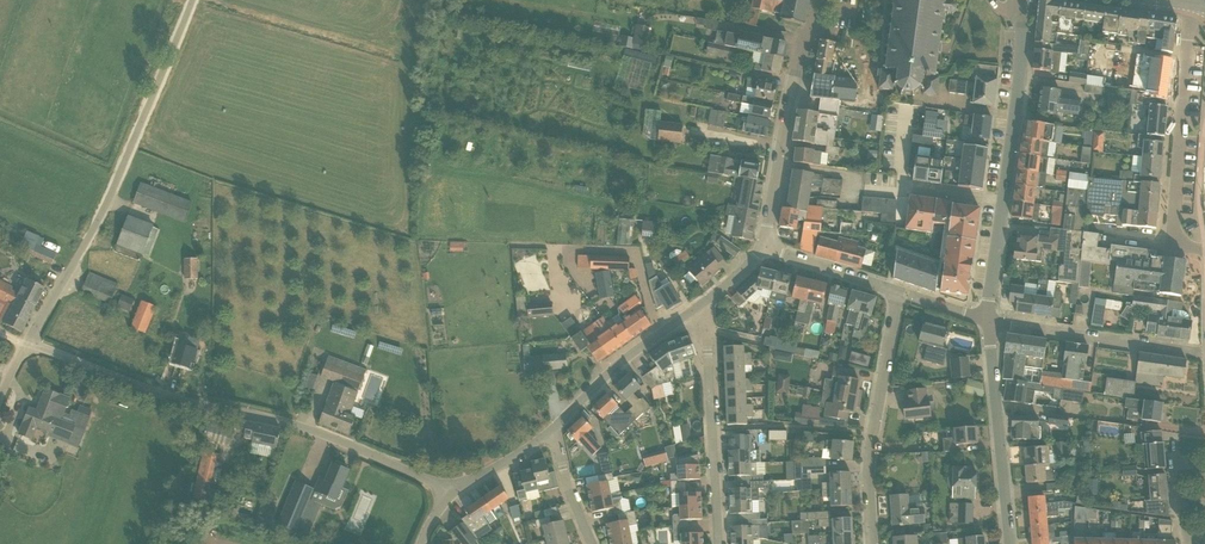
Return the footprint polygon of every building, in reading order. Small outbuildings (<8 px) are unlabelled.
[(804,24),(805,24),(810,0),(754,0),(752,8),(760,10),(764,11),(768,12),(775,14),(775,13),(782,14),(781,19),(804,24)] [(896,86),(903,95),(913,96),(922,90),(924,91),(923,95),(937,97),(940,78),(937,77),(937,75),(939,76),(939,74),(937,74),(938,65),(940,65),(940,63),(938,63),(939,54),(941,55),(942,53),(941,53),(941,52),(942,49),(942,44),(943,44),(943,43),(940,42),(942,33),(944,34),(944,32),(942,32),(942,28),(943,23),(945,23),(946,22),(944,22),(944,21),(945,21),(946,13),(945,13),(946,13),(947,13),(947,15),(948,15),(948,13),(952,13),(953,15),(954,15),(953,13),(956,11),(958,12),(958,11),(957,10),(957,6),(959,6),(959,5),(957,5),(955,2),(956,0),(955,0),(954,1),(950,1),(950,0),(949,0),(949,1),(946,0),(893,0),(893,4),(891,4),(891,5),(894,6),(892,15),(890,14),(890,16),(892,16),(891,25),(889,25),(888,26),(891,27),(890,36),(887,35),(887,37),(888,37),(887,45),(887,46),(886,46),(885,47),(888,47),(887,56),(884,56),(884,58),(886,58),(885,67),(883,66),(883,68),(884,68),(884,75),(882,74),(880,89),(895,91),(896,86)] [(1060,14),(1061,2),(1053,1),(1053,0),(1040,0),(1037,22),(1059,24),(1059,17),(1060,14)] [(1073,35),(1075,19),(1084,21),(1086,5),(1066,3),(1064,14),(1060,14),(1059,17),(1059,24),(1058,33),(1073,35)] [(1103,33),(1116,35),(1120,10),(1114,9),(1086,5),(1084,21),(1103,24),(1102,33),(1103,33)] [(1149,14),(1131,12),(1120,10),(1116,35),(1128,36),(1129,37),(1128,43),(1145,45),(1147,31),(1146,30),(1149,14)] [(1177,18),(1149,14),(1146,30),(1147,31),(1164,33),(1161,51),(1172,53),(1177,18)] [(698,18),(698,24),(707,24),(707,29),(719,30),(719,19),(698,18)] [(1061,53),(1070,53),(1071,45),(1057,44),(1058,33),(1059,24),(1037,22),(1034,50),(1061,53)] [(645,46),(648,27),(636,25),(634,38),(633,45),(645,46)] [(715,44),(736,48),(737,48),(754,52),(783,58),(786,42),(774,40),(740,33),(739,35),(718,30),(715,42),(715,44)] [(633,45),(634,38),(622,36),(620,47),(632,49),(633,45)] [(820,40),(810,98),(832,100),(833,100),(855,102),(857,80),(835,78),(835,76),(828,75),(826,75),(828,63),(832,64),(836,43),(820,40)] [(1091,49),(1092,42),(1080,41),(1078,54),(1089,55),(1089,50),(1089,49),(1091,49)] [(734,59),(736,48),(715,44),(708,43),(706,53),(734,59)] [(1034,50),(1032,69),(1059,72),(1061,53),(1034,50)] [(756,64),(755,69),(779,75),(783,58),(754,52),(752,63),(756,64)] [(1167,97),(1170,79),(1173,61),(1171,61),(1171,60),(1156,58),(1155,58),(1138,55),(1132,91),(1137,91),(1137,93),(1151,95),(1166,98),(1166,97),(1167,97)] [(667,56),(663,67),(670,69),(674,58),(667,56)] [(582,70),(583,64),(569,61),(568,66),(582,70)] [(997,80),(999,67),(975,64),(974,78),(976,78),(976,77),(997,80)] [(1087,78),(1087,75),(1073,73),(1072,83),(1086,86),(1087,78)] [(975,90),(996,93),(997,80),(976,77),(976,78),(975,90)] [(777,85),(748,79),(746,87),(748,87),(746,97),(774,103),(774,102),(773,102),(774,101),(775,98),(776,98),(777,93),(776,93),(777,85)] [(957,94),(959,81),(950,80),(949,93),(957,94)] [(661,81),(660,88),(668,89),(669,82),(661,81)] [(959,81),(957,94),(966,95),(967,82),(959,81)] [(1038,112),(1058,115),(1058,112),(1079,115),(1080,102),(1060,99),(1061,91),(1041,88),(1038,112)] [(975,90),(973,104),(994,106),(996,93),(975,90)] [(742,104),(740,112),(770,119),(774,103),(746,97),(729,93),(727,100),(742,104)] [(1136,105),(1143,106),(1150,107),(1149,116),(1147,135),(1153,136),(1164,137),(1165,128),(1166,117),(1166,116),(1167,107),(1165,107),(1166,100),(1166,98),(1151,95),(1137,93),(1136,105)] [(708,124),(716,126),(719,111),(711,109),(708,124)] [(719,111),(716,126),(716,127),(724,128),(727,112),(719,110),(719,111)] [(814,144),(826,146),(827,146),(828,138),(835,139),(835,136),(836,131),(838,117),(819,114),(797,110),(797,111),(798,111),(796,121),(795,126),(795,130),(793,140),(793,141),(814,144)] [(922,136),(933,138),(941,139),(942,131),(935,131),(938,113),(926,112),(922,136)] [(882,124),(883,116),(872,114),(871,123),(882,124)] [(973,126),(971,137),(990,139),(992,118),(974,116),(973,117),(965,115),(964,125),(973,126)] [(770,121),(758,119),(748,117),(747,124),(740,122),(738,131),(766,137),(770,121)] [(1049,142),(1051,143),(1053,126),(1039,124),(1026,121),(1025,127),(1023,138),(1042,141),(1049,142)] [(683,125),(671,124),(661,122),(660,125),(658,139),(658,141),(669,142),(681,143),(683,125)] [(1162,159),(1163,143),(1152,142),(1153,136),(1147,135),(1139,134),(1138,148),(1143,148),(1142,157),(1162,159)] [(913,135),(912,142),(932,145),(933,138),(922,136),(913,135)] [(833,147),(834,142),(835,139),(828,138),(827,146),(826,146),(825,152),(825,153),(828,154),(839,155),(840,148),(836,147),(833,147)] [(1040,157),(1047,158),(1049,142),(1042,141),(1023,138),(1021,154),(1040,157)] [(1092,151),(1103,152),(1103,142),(1093,142),(1092,151)] [(988,149),(988,148),(964,145),(963,146),(964,146),(962,159),(986,162),(988,149)] [(1080,162),(1089,163),(1091,147),(1081,146),(1080,162)] [(796,148),(794,162),(820,165),(826,165),(828,154),(825,153),(825,152),(822,152),(814,151),(814,150),(796,148)] [(1040,157),(1021,154),(1019,170),(1038,173),(1040,157)] [(760,163),(759,164),(742,161),(732,159),(733,158),(722,155),(721,157),(712,155),(708,173),(729,177),(729,175),(742,178),(742,176),(757,180),(761,163),(760,163)] [(911,155),(910,155),(908,169),(914,170),(913,180),(914,180),(927,182),(930,159),(917,157),(917,156),(916,156),(916,157),(911,156),(911,155)] [(1134,182),(1159,184),(1162,159),(1142,157),(1140,174),(1120,171),(1119,180),(1134,182)] [(940,184),(941,184),(944,161),(944,160),(943,160),(930,159),(927,182),(940,184)] [(984,176),(986,162),(962,159),(960,172),(984,176)] [(812,186),(814,173),(793,170),(791,183),(812,186)] [(1038,173),(1019,170),(1017,185),(1036,188),(1038,173)] [(1066,207),(1076,208),(1085,209),(1085,204),(1087,204),(1089,177),(1089,173),(1070,171),(1067,195),(1066,207)] [(958,186),(983,190),(983,189),(982,189),(984,176),(960,172),(959,186),(958,186)] [(708,183),(718,184),(718,175),(708,174),(708,183)] [(742,176),(742,178),(739,193),(761,197),(761,194),(763,182),(764,182),(764,181),(757,180),(742,176)] [(1158,194),(1159,184),(1134,182),(1119,180),(1089,177),(1087,204),(1105,205),(1105,206),(1125,208),(1124,210),(1157,213),(1159,194),(1158,194)] [(822,186),(842,188),(843,181),(824,179),(822,186)] [(141,183),(133,202),(145,207),(168,216),(175,196),(152,187),(141,183)] [(810,199),(812,186),(791,183),(789,196),(810,199)] [(1034,204),(1036,188),(1017,185),(1015,201),(1034,204)] [(841,195),(842,188),(822,186),(821,193),(841,195)] [(761,197),(739,193),(736,206),(736,207),(758,211),(761,197)] [(184,222),(192,202),(175,196),(168,216),(184,222)] [(810,199),(789,196),(787,207),(808,211),(809,205),(810,199)] [(910,196),(906,229),(919,231),(924,198),(910,196)] [(880,213),(881,199),(864,197),(862,212),(880,213)] [(924,198),(919,231),(932,233),(934,224),(933,223),(937,199),(936,199),(936,200),(924,198)] [(823,208),(823,209),(836,211),(837,202),(818,199),(816,206),(816,207),(823,208)] [(880,213),(881,213),(888,214),(889,200),(881,199),(880,213)] [(952,205),(953,205),(953,202),(937,200),(937,199),(933,223),(934,224),(945,225),(946,225),(947,218),(951,219),(952,205)] [(1012,217),(1038,221),(1040,205),(1034,204),(1015,201),(1012,217)] [(733,231),(732,236),(752,240),(758,211),(736,207),(736,206),(728,205),(726,215),(733,216),(730,230),(733,231)] [(781,218),(780,227),(797,229),(798,220),(805,221),(800,250),(812,253),(815,240),(817,240),(818,232),(819,232),(823,209),(823,208),(816,207),(816,206),(809,205),(808,211),(787,207),(787,208),(783,208),(781,218)] [(952,205),(951,219),(950,220),(978,224),(980,209),(953,205),(952,205)] [(1053,225),(1061,226),(1062,208),(1053,206),(1052,213),(1054,213),(1053,225)] [(1122,227),(1122,225),(1156,228),(1157,213),(1124,210),(1125,208),(1105,206),(1104,215),(1117,216),(1116,227),(1122,227)] [(1063,231),(1066,231),(1065,252),(1063,265),(1059,265),(1058,282),(1078,284),(1080,273),(1081,261),(1083,232),(1074,231),(1076,208),(1066,207),(1066,208),(1064,220),(1063,229),(1063,231)] [(880,221),(895,222),(896,215),(895,215),(888,214),(881,213),(880,221)] [(159,230),(153,228),(154,226),(128,216),(114,251),(140,261),(142,254),(144,254),(149,256),(159,230)] [(635,221),(620,220),(618,246),(633,247),(635,221)] [(950,220),(948,238),(975,241),(978,224),(950,220)] [(644,222),(642,238),(660,240),(661,223),(644,222)] [(842,223),(842,232),(856,232),(856,223),(842,223)] [(741,250),(731,243),(715,232),(711,239),(726,250),(736,257),(741,250)] [(1083,232),(1081,261),(1091,262),(1111,265),(1111,261),(1112,261),(1117,262),(1113,293),(1132,296),(1133,296),(1134,290),(1169,294),(1181,296),(1183,280),(1185,265),(1184,265),(1181,261),(1182,260),(1157,257),(1157,251),(1111,245),(1110,249),(1097,248),(1099,234),(1083,232)] [(1042,250),(1057,252),(1059,238),(1039,236),(1018,233),(1017,247),(1016,247),(1014,259),(1041,262),(1042,250)] [(861,268),(862,264),(863,264),(871,266),(874,252),(866,250),(867,249),(858,247),(859,242),(839,237),(838,242),(820,237),(815,256),(861,268)] [(27,249),(30,242),(23,238),(20,245),(27,249)] [(948,238),(946,255),(973,259),(975,241),(948,238)] [(894,278),(908,283),(911,255),(909,255),(900,252),(901,247),(896,245),(895,250),(897,251),(893,279),(894,279),(894,278)] [(42,247),(37,259),(50,264),(56,253),(42,247)] [(724,259),(716,250),(714,247),(708,252),(707,252),(699,259),(701,261),(689,271),(690,272),(685,276),(691,283),(697,279),(702,285),(710,278),(710,277),(721,268),(718,264),(724,259)] [(686,250),(673,257),(676,263),(690,257),(686,250)] [(908,283),(922,288),(925,260),(923,259),(914,256),(915,252),(909,250),(909,255),(911,255),(908,283)] [(610,270),(613,270),(611,256),(592,255),(591,269),(596,269),(610,270)] [(935,293),(936,293),(936,290),(939,272),(940,264),(939,264),(939,265),(928,261),(928,257),(923,255),(923,259),(925,260),(922,288),(935,292),(935,293)] [(943,273),(971,277),(973,259),(946,255),(943,273)] [(198,258),(185,258),(185,279),(198,279),(198,258)] [(771,292),(777,273),(761,269),(759,277),(755,276),(738,292),(746,301),(754,293),(757,291),(762,292),(763,290),(771,292)] [(595,273),(600,299),(614,296),(610,270),(597,272),(595,273)] [(90,272),(82,291),(111,303),(118,284),(90,272)] [(785,303),(789,288),(791,276),(777,273),(771,292),(772,292),(770,299),(785,303)] [(971,277),(943,273),(941,290),(940,292),(941,292),(968,295),(971,277)] [(1080,273),(1078,284),(1078,287),(1089,288),(1090,274),(1080,273)] [(669,283),(663,287),(657,276),(649,281),(651,293),(657,309),(667,303),(670,309),(681,303),(669,283)] [(797,277),(792,298),(801,301),(795,322),(802,323),(812,281),(797,277)] [(21,333),(44,288),(26,279),(18,294),(10,290),(12,287),(0,281),(0,301),(3,303),(0,308),(0,322),(21,333)] [(1034,314),(1051,317),(1053,308),(1060,309),(1062,297),(1063,293),(1054,292),(1055,282),(1056,281),(1039,279),(1037,290),(1036,296),(1034,314)] [(822,305),(824,296),(827,285),(812,281),(802,323),(809,325),(815,304),(822,305)] [(832,285),(827,305),(830,306),(827,320),(825,332),(834,334),(841,308),(843,309),(848,290),(832,285)] [(1037,290),(1023,288),(1011,286),(1009,301),(1017,302),(1016,312),(1034,314),(1036,296),(1037,290)] [(850,310),(847,324),(855,327),(864,294),(852,291),(847,309),(850,310)] [(1077,292),(1071,291),(1069,303),(1076,304),(1077,292)] [(877,298),(864,294),(855,327),(852,337),(864,340),(871,316),(877,298)] [(123,295),(118,307),(130,312),(135,300),(123,295)] [(1168,300),(1134,296),(1133,304),(1126,302),(1125,308),(1122,314),(1130,319),(1132,316),(1136,317),(1138,308),(1150,310),(1147,331),(1157,332),(1157,336),(1176,338),(1177,329),(1167,327),(1168,318),(1171,318),(1172,313),(1166,312),(1167,307),(1168,300)] [(534,317),(553,316),(553,302),(529,303),(528,303),(528,297),(517,298),(518,319),(534,318),(534,317)] [(1103,318),(1105,306),(1106,305),(1106,300),(1095,298),(1094,304),(1091,324),(1090,327),(1101,329),(1102,326),(1103,318)] [(1182,311),(1182,310),(1183,303),(1168,300),(1167,307),(1166,312),(1172,313),(1172,310),(1182,311)] [(145,333),(156,306),(143,301),(132,327),(145,333)] [(1076,304),(1075,314),(1082,315),(1084,305),(1076,304)] [(640,310),(632,315),(626,306),(619,310),(620,314),(617,317),(632,338),(651,325),(640,310)] [(1192,321),(1190,321),(1190,317),(1188,314),(1186,311),(1182,310),(1182,311),(1172,310),(1172,313),(1171,318),(1168,318),(1167,327),(1177,329),(1176,338),(1189,340),(1192,321)] [(597,340),(608,356),(619,347),(615,341),(617,339),(606,323),(607,323),(603,317),(593,325),(582,333),(591,345),(597,340)] [(617,317),(612,320),(612,319),(607,323),(606,323),(617,339),(615,341),(619,347),(632,338),(617,317)] [(581,352),(587,347),(598,362),(608,356),(597,340),(591,345),(582,333),(571,318),(562,325),(572,339),(581,352)] [(758,333),(757,323),(747,324),(748,334),(758,333)] [(938,364),(947,329),(924,323),(919,342),(928,344),(924,360),(938,364)] [(1007,334),(1005,352),(1004,353),(1007,353),(1024,356),(1027,337),(1007,334)] [(689,336),(666,344),(673,363),(679,361),(683,380),(694,378),(689,358),(696,355),(689,336)] [(763,345),(775,348),(777,339),(765,337),(763,345)] [(1023,366),(1025,367),(1043,369),(1047,340),(1027,337),(1024,356),(1023,366)] [(189,338),(187,345),(180,343),(174,363),(189,368),(191,362),(194,362),(197,348),(196,348),(198,341),(189,338)] [(795,354),(797,344),(787,342),(784,351),(795,354)] [(1088,346),(1067,342),(1064,362),(1062,374),(1043,371),(1040,384),(1043,385),(1055,387),(1063,388),(1064,388),(1073,389),(1073,390),(1083,391),(1090,392),(1091,382),(1083,381),(1085,365),(1088,346)] [(522,344),(524,360),(525,372),(568,368),(567,353),(530,357),(529,344),(522,344)] [(675,377),(673,363),(666,344),(665,345),(649,356),(657,367),(648,373),(656,386),(663,385),(670,383),(669,378),(675,377)] [(744,346),(736,346),(725,347),(725,360),(752,359),(751,353),(745,353),(744,346)] [(819,352),(806,349),(804,356),(818,359),(819,352)] [(784,353),(775,351),(773,359),(780,360),(783,358),(784,353)] [(846,356),(843,353),(839,352),(838,359),(841,360),(845,361),(846,356)] [(856,364),(859,354),(852,352),(849,362),(856,364)] [(836,362),(838,355),(830,353),(829,360),(836,362)] [(1003,379),(1008,380),(1023,382),(1023,381),(1025,367),(1023,366),(1024,356),(1007,353),(1003,379)] [(1161,387),(1163,376),(1184,378),(1187,360),(1139,353),(1135,382),(1129,381),(1126,398),(1133,399),(1136,383),(1161,387)] [(950,359),(952,379),(971,377),(969,357),(950,359)] [(752,359),(725,360),(726,373),(745,372),(752,372),(752,366),(752,359)] [(328,360),(322,377),(335,381),(358,390),(364,374),(328,360)] [(834,368),(832,376),(832,380),(825,379),(823,391),(860,398),(862,391),(858,390),(860,381),(853,379),(855,372),(834,368)] [(746,379),(745,372),(726,373),(726,386),(753,385),(752,379),(746,379)] [(648,373),(645,375),(642,377),(647,383),(651,389),(653,388),(656,386),(648,373)] [(615,388),(623,396),(627,401),(628,400),(633,406),(629,410),(637,418),(651,406),(643,398),(640,401),(634,394),(642,387),(638,383),(630,374),(615,388)] [(780,374),(779,393),(789,394),(790,375),(780,374)] [(1126,398),(1129,381),(1107,377),(1104,395),(1126,398)] [(983,384),(967,380),(964,391),(985,396),(983,384)] [(1035,391),(1042,391),(1043,385),(1040,384),(1023,381),(1023,382),(1008,380),(1005,400),(1032,404),(1035,391)] [(334,384),(320,423),(349,434),(356,416),(351,415),(350,414),(358,392),(334,384)] [(655,399),(664,397),(665,397),(663,385),(656,386),(653,388),(655,399)] [(753,391),(753,385),(726,386),(727,399),(746,398),(746,391),(753,391)] [(1055,387),(1043,385),(1042,391),(1054,393),(1055,387)] [(46,435),(67,443),(74,424),(60,419),(64,410),(65,408),(68,408),(70,403),(68,400),(68,399),(59,395),(45,389),(38,407),(37,411),(28,408),(27,411),(24,412),(22,416),(24,418),(23,421),(24,422),(19,434),(30,439),(32,439),(35,430),(46,434),(46,435)] [(916,420),(924,419),(924,418),(931,417),(929,398),(928,398),(927,389),(908,391),(909,401),(903,402),(905,419),(915,418),(916,420)] [(1071,402),(1082,403),(1083,391),(1073,390),(1072,390),(1071,402)] [(860,398),(823,391),(820,407),(826,408),(824,416),(828,416),(846,420),(847,412),(854,413),(856,404),(859,404),(860,398)] [(625,413),(616,403),(608,394),(593,408),(604,419),(619,435),(633,423),(638,430),(642,427),(636,420),(637,418),(629,410),(625,413)] [(747,405),(746,398),(727,399),(727,412),(754,411),(757,411),(757,404),(747,405)] [(1163,403),(1133,399),(1126,398),(1125,408),(1143,410),(1142,420),(1160,422),(1163,403)] [(351,415),(356,416),(362,419),(365,411),(354,407),(351,415)] [(823,425),(824,418),(820,417),(820,411),(802,409),(802,413),(796,412),(794,423),(823,425)] [(749,424),(749,417),(754,417),(754,411),(727,412),(728,425),(749,424)] [(1069,417),(1049,414),(1048,424),(1067,426),(1069,417)] [(600,447),(587,433),(593,428),(583,417),(568,431),(578,442),(579,441),(592,454),(600,447)] [(1014,439),(1031,439),(1031,438),(1040,439),(1041,427),(1038,427),(1039,418),(1013,417),(1012,426),(1015,427),(1014,439)] [(230,445),(234,429),(209,422),(204,438),(207,438),(217,441),(230,445)] [(248,422),(245,437),(253,439),(253,442),(277,447),(281,428),(248,422)] [(74,424),(67,443),(78,447),(86,429),(74,424)] [(944,452),(952,451),(964,451),(963,444),(977,443),(976,427),(954,429),(954,438),(943,439),(944,452)] [(1161,430),(1141,432),(1142,445),(1144,445),(1145,470),(1165,468),(1165,459),(1163,442),(1162,443),(1161,430)] [(769,441),(787,441),(787,431),(769,431),(769,441)] [(751,443),(751,435),(733,435),(734,444),(732,446),(732,451),(729,451),(729,463),(760,463),(759,450),(754,450),(754,443),(751,443)] [(207,438),(205,451),(215,453),(217,441),(207,438)] [(823,449),(822,458),(851,461),(853,443),(834,441),(827,441),(827,440),(826,450),(823,449)] [(1047,444),(1047,446),(1024,448),(1026,466),(1044,465),(1050,464),(1049,455),(1054,454),(1054,455),(1068,454),(1067,442),(1047,444)] [(668,461),(668,459),(666,453),(666,450),(658,452),(660,463),(668,461)] [(205,451),(193,497),(206,500),(217,453),(215,453),(205,451)] [(592,455),(596,472),(603,470),(599,453),(592,455)] [(604,473),(613,472),(610,453),(601,454),(604,473)] [(671,486),(671,488),(686,487),(686,480),(691,480),(700,479),(698,455),(678,459),(678,466),(677,466),(678,480),(661,481),(662,487),(671,486)] [(532,462),(533,469),(538,492),(559,488),(555,472),(548,473),(545,459),(532,462)] [(763,481),(763,475),(764,475),(764,480),(770,480),(770,475),(765,475),(765,463),(760,463),(729,463),(729,476),(738,476),(738,482),(763,481)] [(1027,483),(1046,481),(1046,480),(1055,480),(1055,473),(1060,473),(1059,463),(1050,464),(1044,465),(1026,466),(1027,483)] [(321,478),(316,490),(316,491),(319,492),(337,500),(349,470),(334,464),(327,481),(321,478)] [(827,467),(820,466),(802,466),(802,474),(811,473),(811,474),(827,474),(827,467)] [(1123,477),(1137,476),(1137,466),(1123,467),(1123,477)] [(953,498),(963,498),(975,498),(975,491),(976,491),(977,471),(968,471),(968,468),(953,467),(953,477),(950,478),(948,480),(948,485),(950,487),(953,487),(953,498)] [(538,492),(533,469),(521,472),(524,484),(518,486),(521,500),(539,496),(538,492)] [(851,472),(829,473),(830,483),(822,483),(822,490),(831,490),(851,489),(851,472)] [(597,476),(599,483),(587,485),(590,499),(610,494),(617,493),(614,482),(609,483),(608,482),(614,480),(612,473),(597,476)] [(642,473),(631,475),(633,480),(636,482),(644,481),(642,473)] [(1166,475),(1148,476),(1150,500),(1146,501),(1146,505),(1168,508),(1168,499),(1166,475)] [(763,481),(738,482),(738,488),(730,489),(730,501),(752,501),(759,501),(758,488),(764,488),(763,481)] [(311,488),(298,483),(296,482),(292,493),(289,499),(278,525),(294,532),(296,532),(308,538),(322,504),(316,501),(319,492),(316,491),(316,490),(311,488)] [(1047,491),(1061,490),(1061,483),(1046,484),(1047,491)] [(509,498),(501,486),(483,499),(491,511),(509,498)] [(671,488),(672,494),(672,507),(680,507),(701,506),(701,492),(687,493),(686,487),(671,488)] [(830,497),(830,507),(852,506),(851,489),(831,490),(822,490),(823,498),(830,497)] [(610,494),(590,499),(593,512),(606,509),(608,517),(617,515),(623,514),(620,502),(622,498),(621,492),(617,493),(610,494)] [(465,508),(475,500),(470,494),(460,501),(465,508)] [(891,496),(893,523),(893,525),(905,524),(905,525),(911,525),(911,524),(925,523),(924,507),(923,507),(910,508),(909,497),(909,495),(891,496)] [(1046,502),(1045,496),(1028,497),(1030,511),(1046,509),(1058,509),(1072,508),(1072,503),(1063,501),(1046,502)] [(496,519),(491,511),(483,499),(465,511),(468,515),(462,519),(477,539),(492,529),(489,524),(496,519)] [(753,513),(752,501),(730,501),(731,514),(739,514),(739,520),(767,519),(767,514),(760,514),(760,513),(753,513)] [(1112,501),(1111,508),(1110,508),(1120,510),(1121,503),(1112,501)] [(959,504),(958,524),(973,524),(974,504),(959,504)] [(512,507),(514,518),(520,517),(523,516),(520,505),(512,507)] [(1168,508),(1146,505),(1147,513),(1169,517),(1168,508)] [(673,517),(674,527),(689,527),(688,520),(702,519),(701,506),(680,507),(680,514),(675,515),(673,517)] [(229,507),(227,515),(236,518),(239,510),(229,507)] [(545,518),(550,516),(558,514),(557,507),(543,510),(545,518)] [(1047,515),(1058,514),(1058,509),(1046,509),(1030,511),(1031,525),(1047,524),(1047,515)] [(542,511),(535,513),(536,519),(544,517),(542,511)] [(607,524),(609,537),(630,533),(629,526),(637,524),(635,511),(623,514),(617,515),(619,522),(607,524)] [(819,519),(831,519),(830,511),(801,513),(801,521),(808,520),(819,519)] [(272,528),(274,522),(259,516),(257,522),(272,528)] [(550,516),(545,518),(542,518),(535,520),(537,527),(542,526),(546,540),(567,534),(564,521),(552,524),(550,516)] [(852,518),(840,518),(831,519),(819,519),(819,527),(832,526),(833,535),(853,534),(852,518)] [(767,526),(767,519),(739,520),(740,526),(731,527),(732,539),(753,539),(753,538),(761,538),(760,526),(767,526)] [(1158,543),(1175,543),(1175,541),(1171,541),(1172,521),(1159,519),(1158,535),(1158,543)] [(802,534),(801,521),(792,522),(793,534),(802,534)] [(461,524),(452,531),(462,543),(474,543),(476,543),(461,524)] [(1047,524),(1031,525),(1032,538),(1049,537),(1047,524)] [(682,541),(682,543),(703,543),(703,533),(689,534),(689,527),(674,527),(675,541),(682,541)] [(654,529),(646,530),(649,543),(650,543),(657,543),(654,529)] [(1103,532),(1102,539),(1089,538),(1089,543),(1103,543),(1103,532)] [(1116,539),(1116,532),(1103,532),(1103,543),(1116,543),(1116,539)] [(631,534),(630,533),(609,537),(611,543),(633,543),(631,534)] [(947,533),(935,533),(935,543),(947,543),(947,533)] [(567,534),(546,540),(547,543),(570,543),(567,534)] [(784,535),(785,543),(790,543),(793,543),(793,534),(784,535)] [(853,534),(833,535),(833,543),(853,543),(853,534)] [(1158,535),(1158,534),(1144,534),(1144,540),(1143,540),(1143,543),(1158,543),(1158,535)] [(809,543),(815,543),(820,543),(819,535),(809,536),(808,536),(808,543),(809,543)] [(894,543),(918,543),(917,536),(894,538),(894,543)] [(1049,543),(1061,543),(1071,543),(1071,542),(1072,537),(1067,537),(1067,536),(1060,536),(1060,537),(1051,538),(1049,538),(1049,537),(1032,538),(1032,543),(1049,543)]
